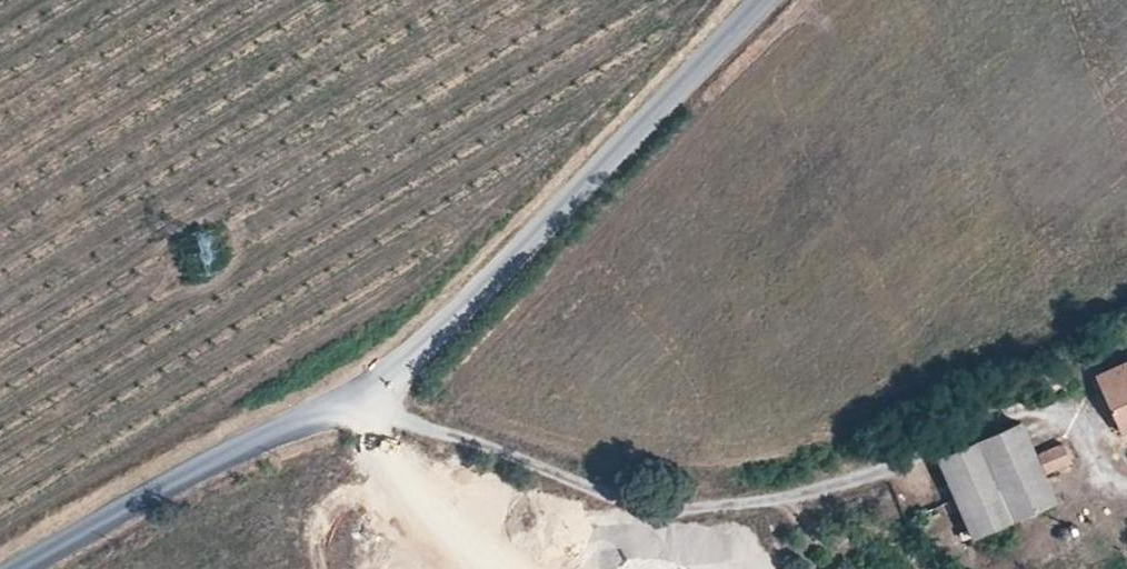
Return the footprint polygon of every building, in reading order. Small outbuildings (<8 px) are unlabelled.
[(1126,430),(1126,362),(1097,375),(1122,432),(1123,431),(1126,430)] [(979,440),(1013,517),(1054,499),(1020,421),(979,440)] [(974,534),(1013,517),(979,440),(940,457),(965,514),(974,534)] [(1070,461),(1063,443),(1039,453),(1047,470),(1070,461)]
